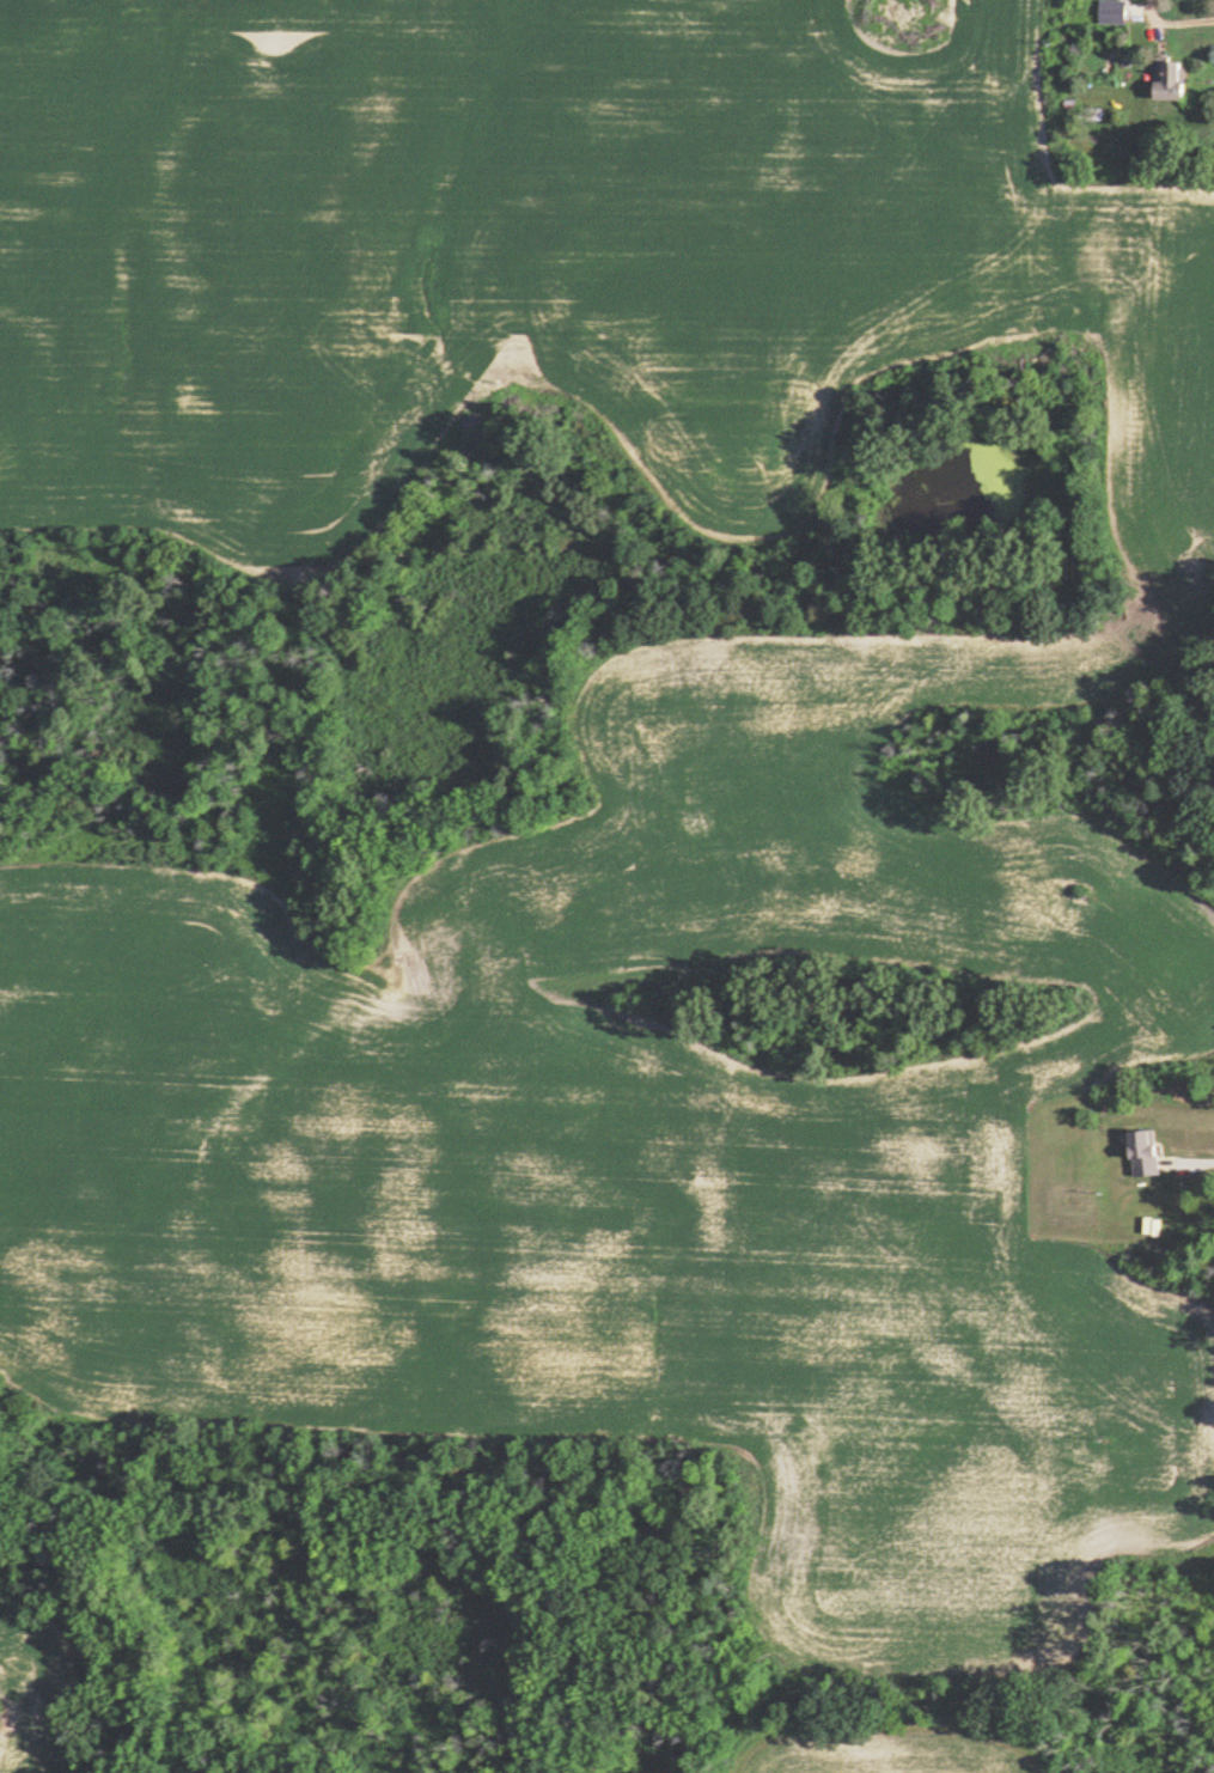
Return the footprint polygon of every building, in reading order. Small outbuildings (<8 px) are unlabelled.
[(1131,27),(1131,13),(1118,13),(1118,1),(1068,2),(1068,28),(1131,27)] [(1160,60),(1160,99),(1189,99),(1189,60),(1160,60)] [(1157,1128),(1131,1130),(1134,1176),(1160,1174),(1157,1128)]
